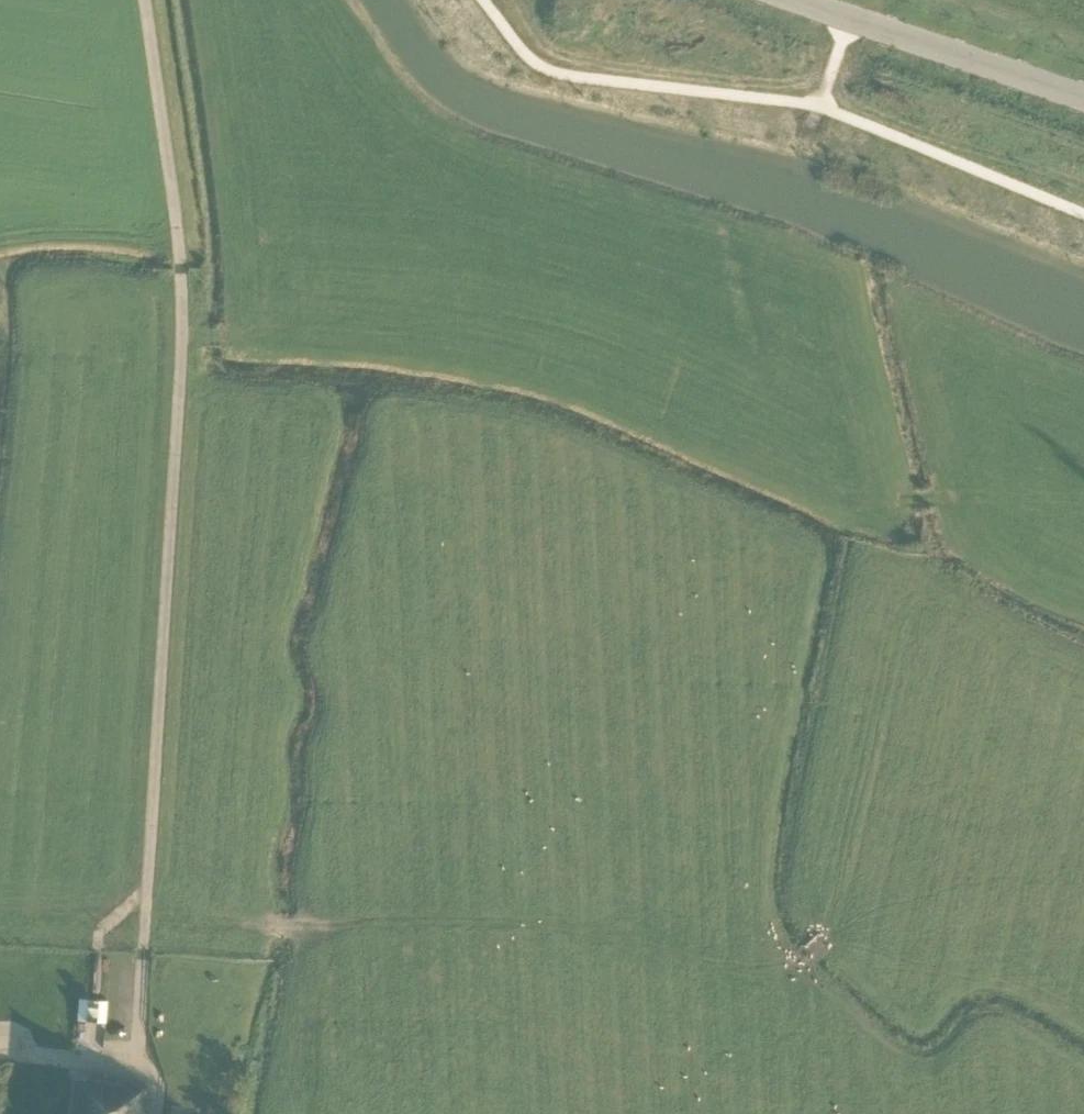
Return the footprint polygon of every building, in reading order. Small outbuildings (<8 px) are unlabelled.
[(106,1021),(107,998),(76,997),(76,1020),(106,1021)] [(150,1091),(130,1089),(130,1085),(77,1081),(74,1113),(148,1113),(150,1091)]
